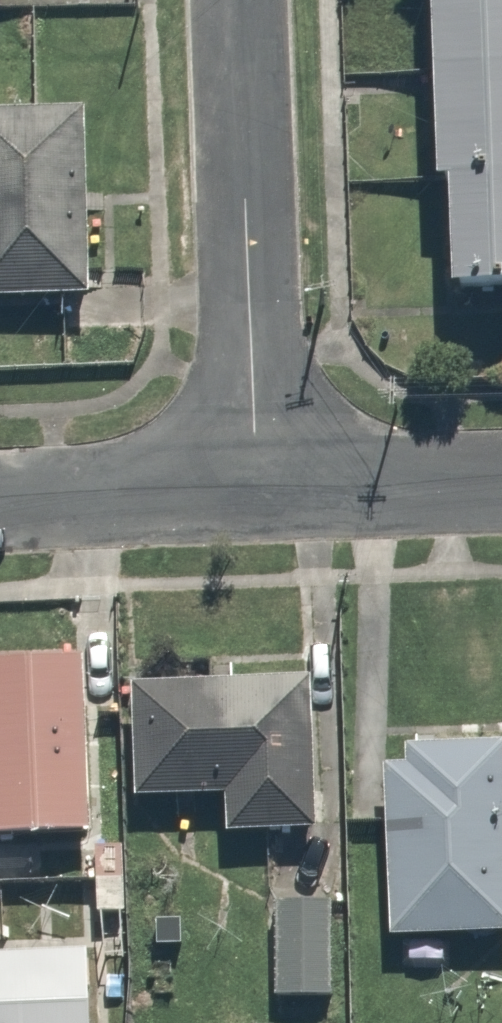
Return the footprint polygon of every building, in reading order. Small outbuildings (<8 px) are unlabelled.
[(447,197),(462,196),(467,302),(501,300),(501,0),(437,0),(447,197)] [(0,123),(0,303),(95,305),(99,125),(0,123)] [(0,667),(0,836),(99,835),(99,667),(0,667)] [(142,693),(142,803),(231,803),(231,835),(318,835),(318,692),(142,693)] [(386,761),(389,949),(501,947),(501,759),(386,761)] [(334,903),(271,902),(270,997),(333,998),(334,903)] [(0,960),(0,1022),(102,1022),(100,957),(0,960)]
